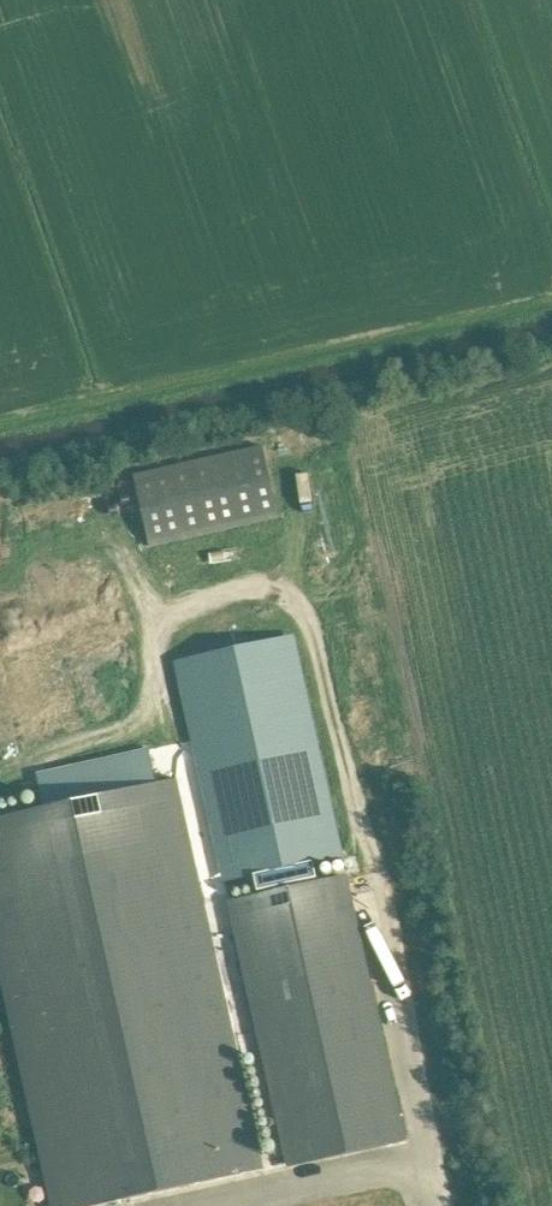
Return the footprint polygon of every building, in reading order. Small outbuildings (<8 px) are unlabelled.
[(263,446),(133,475),(150,547),(279,518),(263,446)] [(225,881),(258,874),(262,889),(314,878),(310,862),(344,855),(299,652),(181,678),(225,881)] [(157,783),(149,750),(37,774),(44,808),(0,818),(0,973),(52,1205),(96,1205),(264,1169),(177,779),(157,783)] [(287,1164),(406,1138),(347,870),(314,878),(262,889),(236,895),(241,918),(233,920),(287,1164)]
